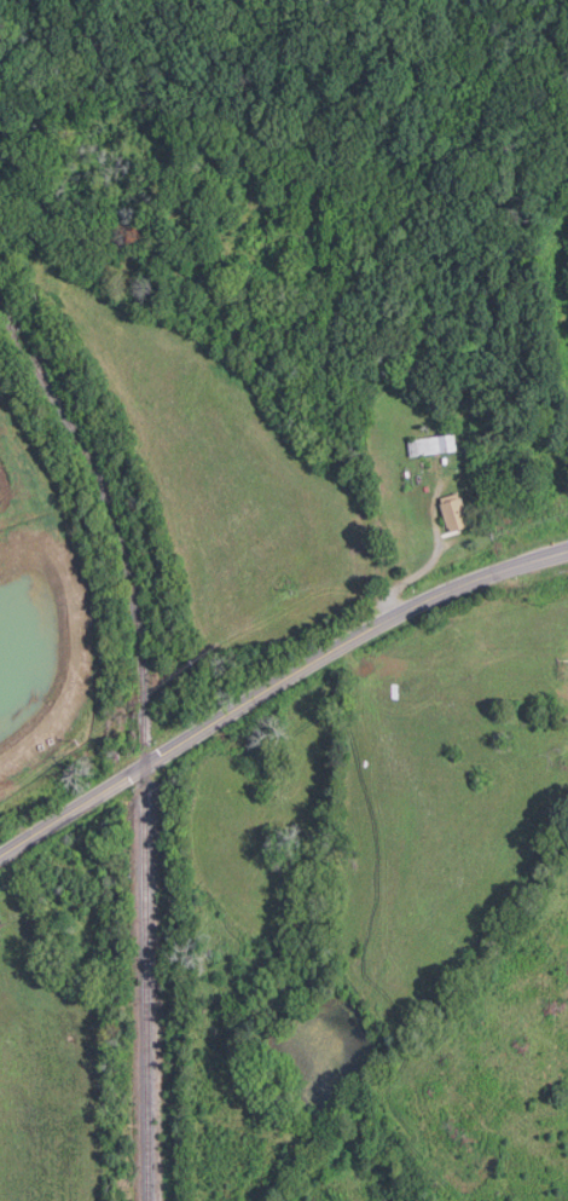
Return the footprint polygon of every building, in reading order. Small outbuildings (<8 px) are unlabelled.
[(407,439),(408,455),(456,451),(454,434),(407,439)] [(469,527),(460,493),(440,498),(447,532),(469,527)]
